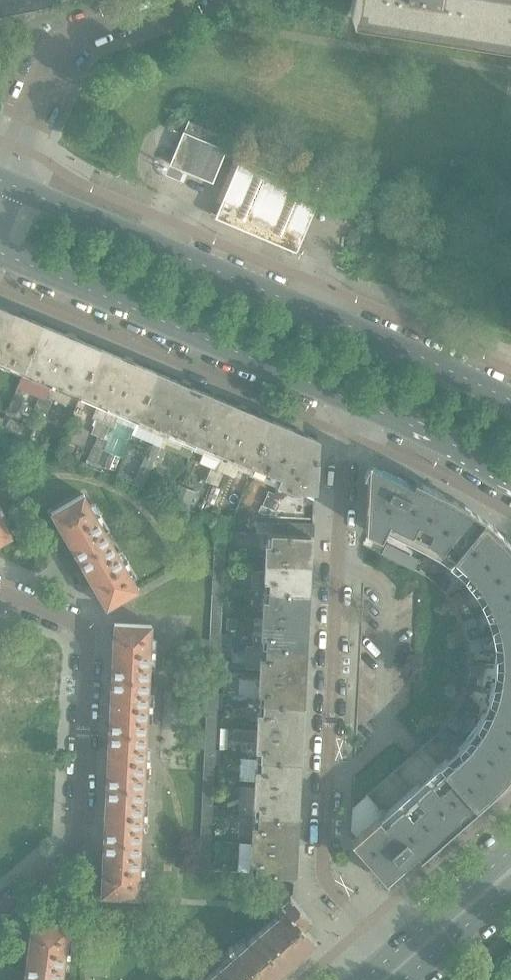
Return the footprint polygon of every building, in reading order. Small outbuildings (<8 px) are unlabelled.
[(50,0),(0,0),(0,18),(5,17),(39,10),(51,7),(50,1),(50,0)] [(383,0),(352,0),(350,12),(381,17),(383,0)] [(416,0),(383,0),(381,17),(412,22),(416,0)] [(448,0),(416,0),(412,22),(444,27),(448,0)] [(481,0),(448,0),(444,27),(476,32),(481,0)] [(510,12),(510,0),(481,0),(476,32),(507,37),(510,12)] [(310,171),(188,120),(184,131),(175,151),(170,164),(209,180),(222,149),(229,152),(257,164),(255,169),(289,183),(303,188),(310,171)] [(242,158),(217,219),(299,253),(325,193),(242,158)] [(42,325),(0,307),(0,360),(24,370),(42,325)] [(81,393),(100,349),(42,325),(24,370),(37,375),(36,379),(67,392),(69,388),(81,393)] [(138,417),(157,373),(100,349),(81,393),(94,399),(92,403),(97,405),(91,418),(96,420),(92,430),(88,428),(86,433),(81,435),(79,440),(81,444),(84,446),(88,444),(103,450),(107,440),(103,439),(108,426),(113,427),(119,414),(124,416),(125,412),(138,417)] [(195,442),(214,397),(157,373),(138,417),(150,422),(148,427),(178,440),(180,435),(195,442)] [(40,412),(45,398),(41,396),(35,410),(40,412)] [(252,466),(271,421),(214,397),(195,442),(208,447),(206,452),(236,465),(238,460),(252,466)] [(46,415),(52,401),(45,398),(40,412),(46,415)] [(22,438),(27,426),(9,419),(5,431),(22,438)] [(315,489),(317,440),(271,421),(252,466),(280,478),(278,482),(293,488),(315,489)] [(154,460),(159,447),(153,444),(148,458),(145,456),(139,470),(149,474),(154,461),(154,460)] [(160,463),(166,449),(159,447),(154,460),(154,461),(160,463)] [(510,772),(510,545),(500,532),(485,518),(468,506),(449,496),(398,471),(395,477),(381,470),(370,464),(370,462),(368,462),(368,466),(363,476),(367,476),(365,531),(368,532),(365,540),(365,545),(380,553),(380,554),(413,570),(424,576),(434,584),(443,592),(448,599),(455,609),(461,620),(465,632),(468,644),(469,657),(468,669),(466,682),(463,694),(457,705),(451,716),(443,725),(436,733),(366,794),(367,795),(352,808),(350,830),(355,836),(350,840),(379,873),(377,876),(382,882),(385,879),(386,881),(388,880),(387,878),(402,864),(406,861),(409,866),(490,794),(506,778),(510,772)] [(199,514),(211,484),(217,470),(211,468),(205,482),(206,482),(204,487),(200,486),(189,510),(199,514)] [(217,487),(223,473),(217,470),(211,484),(217,487)] [(187,509),(195,492),(179,485),(171,502),(187,509)] [(268,508),(274,494),(268,492),(262,506),(268,508)] [(111,541),(90,505),(83,493),(51,512),(78,560),(111,541)] [(275,510),(281,497),(274,494),(268,508),(264,517),(285,518),(285,511),(275,510)] [(5,524),(0,515),(0,542),(12,535),(5,524)] [(312,536),(313,524),(287,523),(287,524),(256,523),(255,533),(266,534),(310,535),(312,536)] [(230,532),(215,531),(214,538),(225,539),(225,540),(230,541),(230,532)] [(307,592),(309,564),(310,535),(266,534),(266,542),(264,541),(263,572),(252,572),(251,590),(264,591),(307,592)] [(139,589),(136,585),(111,541),(78,560),(106,608),(139,589)] [(222,596),(227,596),(227,588),(212,588),(211,595),(222,595),(222,596)] [(305,649),(306,614),(307,592),(264,591),(263,600),(261,600),(260,637),(261,637),(261,647),(305,649)] [(236,631),(237,619),(227,618),(226,630),(236,631)] [(138,897),(151,624),(114,623),(101,895),(138,897)] [(231,645),(232,635),(220,634),(220,637),(209,637),(209,644),(231,645)] [(219,656),(230,656),(231,645),(209,644),(209,651),(220,652),(219,656)] [(302,705),(303,677),(305,649),(261,647),(260,655),(259,655),(257,692),(259,692),(258,702),(302,705)] [(221,711),(222,701),(206,700),(206,707),(217,708),(217,710),(221,711)] [(299,761),(301,733),(302,705),(258,702),(258,710),(256,710),(255,731),(220,729),(219,741),(255,743),(254,748),(256,748),(256,759),(299,761)] [(219,766),(219,757),(215,757),(203,756),(203,763),(215,764),(214,765),(219,766)] [(296,817),(298,789),(299,761),(256,759),(255,766),(254,766),(252,805),(253,805),(253,814),(296,817)] [(216,821),(217,813),(201,813),(201,820),(211,820),(211,821),(216,821)] [(294,874),(295,845),(296,817),(253,814),(253,822),(251,822),(249,861),(251,861),(250,872),(294,874)] [(316,941),(303,926),(311,919),(289,894),(280,903),(285,909),(263,928),(292,962),(316,941)] [(62,979),(69,925),(32,920),(24,976),(62,979)] [(263,928),(213,971),(221,979),(272,979),(292,962),(263,928)] [(213,971),(203,979),(221,979),(213,971)]
